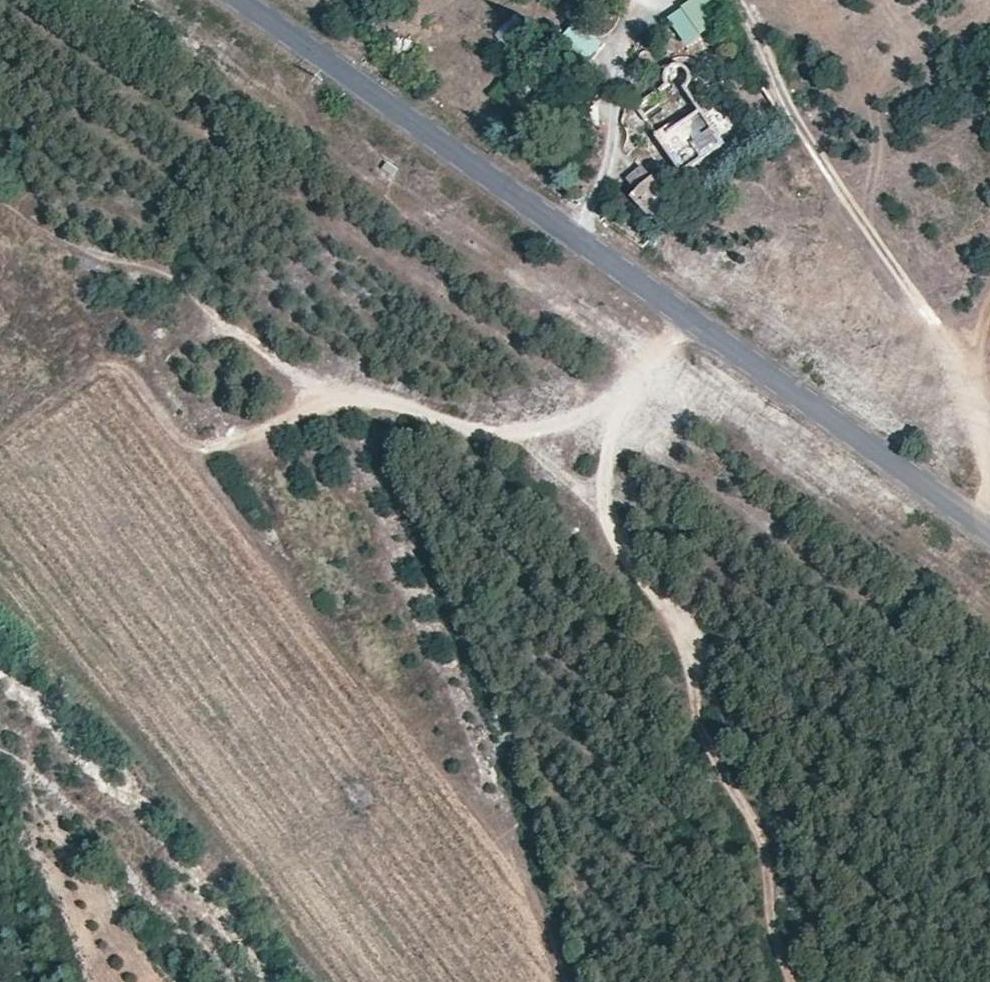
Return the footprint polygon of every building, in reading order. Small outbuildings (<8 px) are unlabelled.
[(697,31),(724,11),(716,0),(691,0),(680,8),(697,31)] [(554,54),(584,71),(602,41),(572,24),(554,54)] [(665,82),(666,85),(634,106),(679,171),(723,141),(685,86),(689,80),(689,70),(684,65),(677,63),(670,65),(666,69),(664,76),(665,82)] [(653,181),(635,197),(660,224),(678,208),(653,181)]
